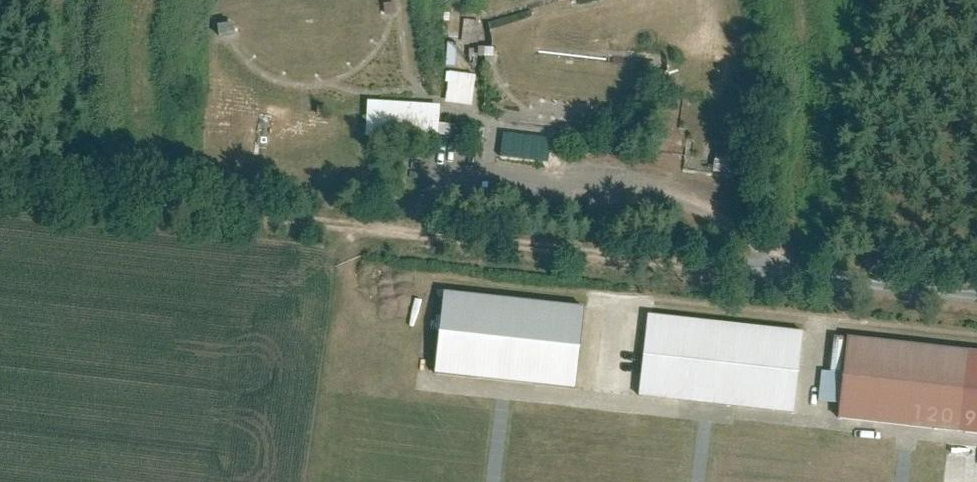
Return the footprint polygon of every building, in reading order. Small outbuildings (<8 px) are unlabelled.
[(449,27),(466,27),(467,7),(450,6),(449,27)] [(218,24),(218,10),(201,10),(202,24),(218,24)] [(469,42),(479,42),(479,32),(469,32),(469,42)] [(606,47),(524,38),(522,52),(605,61),(606,47)] [(642,62),(643,51),(632,50),(631,60),(642,62)] [(459,85),(461,61),(436,59),(433,83),(459,85)] [(302,101),(315,101),(315,92),(302,92),(302,101)] [(409,125),(411,101),(356,97),(354,121),(409,125)] [(471,114),(421,108),(420,120),(469,125),(471,114)] [(535,123),(488,116),(484,141),(531,148),(535,123)] [(581,303),(440,288),(432,370),(572,385),(581,303)] [(792,412),(802,328),(647,309),(637,395),(792,412)] [(845,330),(835,416),(976,432),(976,346),(845,330)]
